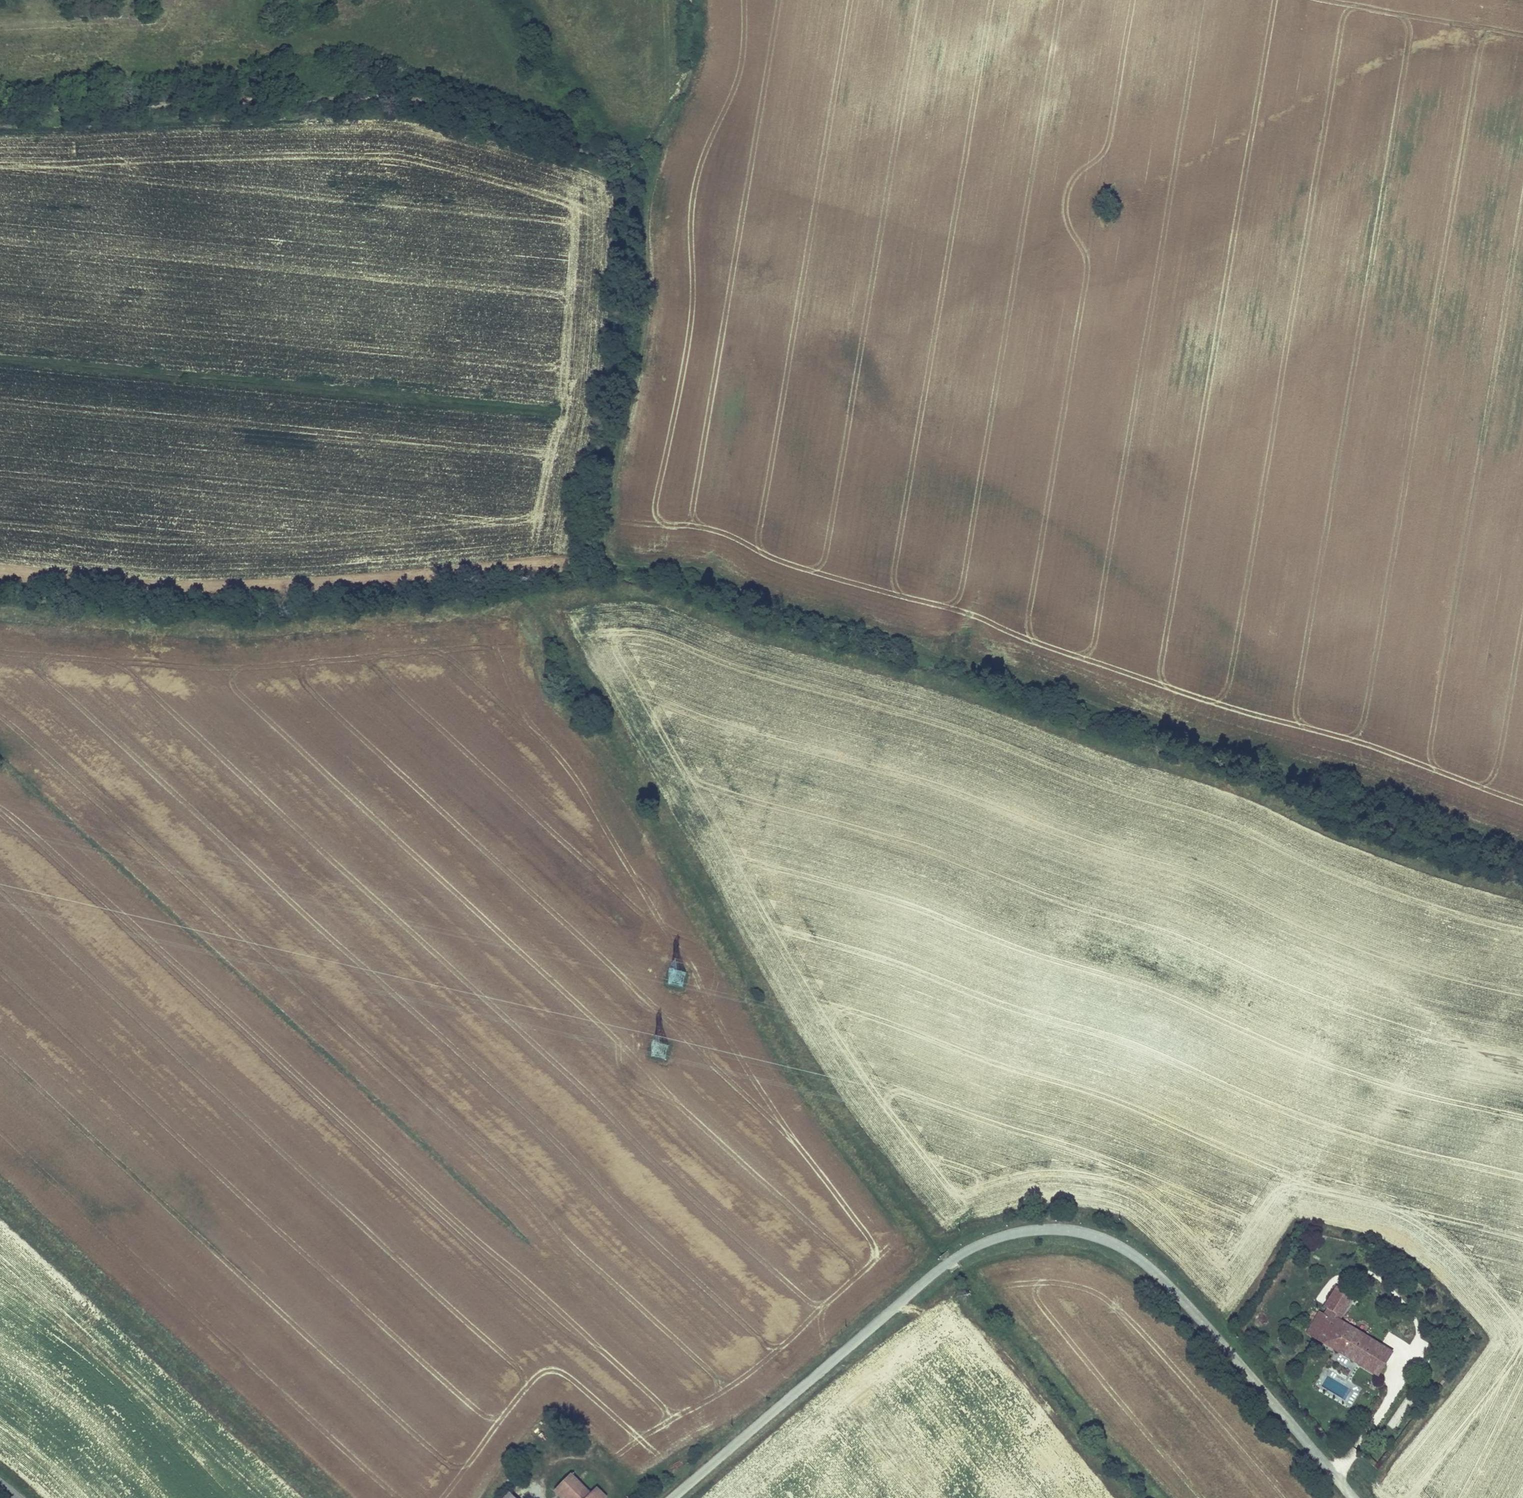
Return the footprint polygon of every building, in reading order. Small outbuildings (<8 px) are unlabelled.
[(666,986),(684,987),(685,970),(668,969),(666,986)] [(652,1041),(649,1057),(666,1060),(669,1044),(652,1041)] [(1308,1332),(1357,1361),(1371,1337),(1340,1319),(1352,1298),(1342,1292),(1328,1316),(1320,1312),(1308,1332)] [(1394,1350),(1371,1337),(1357,1361),(1380,1375),(1394,1350)] [(600,1487),(581,1468),(565,1483),(580,1497),(608,1497),(615,1491),(606,1482),(600,1487)] [(519,1486),(507,1497),(531,1497),(519,1486)]
